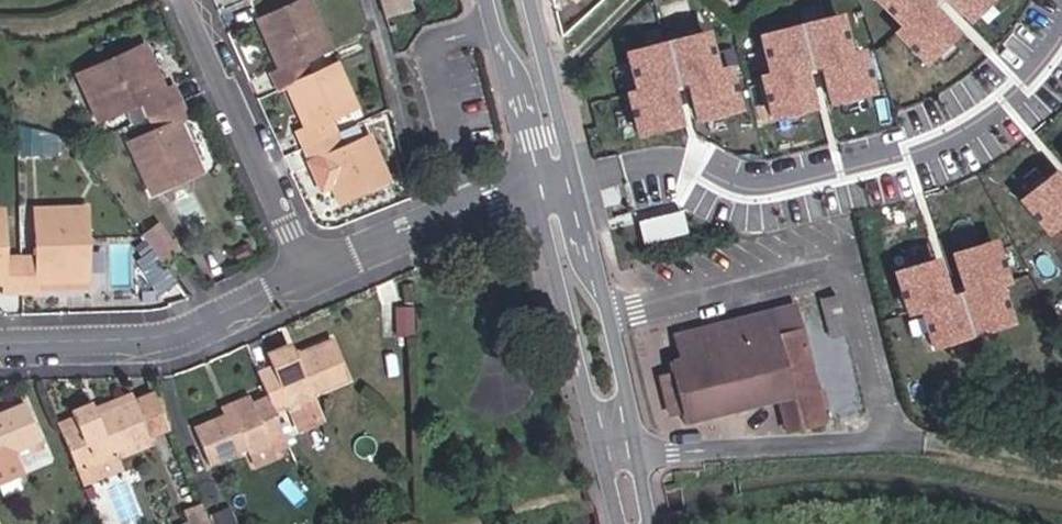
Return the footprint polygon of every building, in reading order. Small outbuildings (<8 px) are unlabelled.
[(275,83),(289,77),(290,76),(318,64),(309,45),(330,36),(313,0),(282,0),(261,10),(273,38),(282,56),(266,63),(275,83)] [(379,23),(401,18),(399,5),(411,2),(411,0),(372,0),(379,23)] [(920,70),(955,37),(935,19),(947,8),(967,26),(990,0),(879,0),(872,6),(897,29),(891,37),(920,70)] [(848,12),(762,31),(773,74),(762,78),(776,121),(821,108),(813,71),(827,68),(839,104),(884,95),(866,50),(857,53),(848,12)] [(725,30),(628,50),(638,88),(628,90),(638,136),(688,124),(682,86),(691,83),(702,117),(747,108),(741,62),(733,65),(725,30)] [(146,101),(183,83),(177,70),(160,77),(140,35),(76,65),(97,109),(123,97),(129,110),(146,101)] [(293,121),(302,141),(343,121),(336,104),(356,95),(339,54),(318,64),(290,76),(308,115),(293,121)] [(188,93),(183,83),(146,101),(151,110),(125,124),(150,173),(196,152),(172,102),(188,93)] [(362,112),(302,141),(320,178),(333,171),(342,190),(389,169),(362,112)] [(50,146),(50,132),(30,131),(31,146),(50,146)] [(1016,210),(1043,239),(1052,231),(1061,243),(1061,197),(1049,183),(1016,210)] [(27,250),(27,287),(47,287),(47,275),(97,274),(95,199),(43,200),(44,249),(27,250)] [(27,287),(27,250),(7,249),(7,201),(0,201),(0,275),(8,275),(9,287),(27,287)] [(182,236),(159,206),(144,217),(166,248),(182,236)] [(640,219),(645,241),(689,232),(683,209),(640,219)] [(177,263),(192,254),(181,239),(166,248),(177,263)] [(992,250),(891,280),(903,325),(920,320),(929,356),(1001,336),(988,289),(1001,287),(992,250)] [(47,275),(47,287),(97,286),(97,274),(47,275)] [(670,423),(778,400),(785,431),(828,422),(802,301),(669,329),(678,369),(659,373),(670,423)] [(289,349),(272,357),(283,384),(288,397),(305,389),(308,396),(334,385),(331,379),(367,363),(351,324),(314,339),(311,332),(286,342),(289,349)] [(280,427),(297,420),(288,397),(283,384),(264,391),(263,385),(241,392),(244,398),(204,414),(219,452),(246,441),(251,451),(284,437),(280,427)] [(334,385),(308,396),(317,417),(343,405),(334,385)] [(186,428),(170,387),(146,396),(163,437),(186,428)] [(241,392),(232,396),(234,402),(244,398),(241,392)] [(91,416),(73,423),(89,465),(105,458),(109,467),(139,456),(136,447),(163,437),(146,396),(117,407),(114,401),(89,412),(91,416)] [(26,454),(25,452),(23,453),(20,445),(48,435),(33,398),(9,407),(1,410),(0,408),(0,464),(26,454)] [(0,402),(0,408),(1,410),(9,407),(6,400),(0,402)] [(302,431),(297,420),(280,427),(284,437),(302,431)] [(55,455),(48,435),(20,445),(23,453),(25,452),(44,445),(48,458),(55,455)] [(284,437),(251,451),(254,462),(289,449),(284,437)] [(89,465),(96,485),(144,466),(139,456),(109,467),(105,458),(89,465)] [(222,523),(207,484),(186,492),(191,505),(178,511),(182,521),(194,516),(197,523),(218,523),(222,523)] [(223,513),(228,523),(246,523),(238,507),(223,513)]
